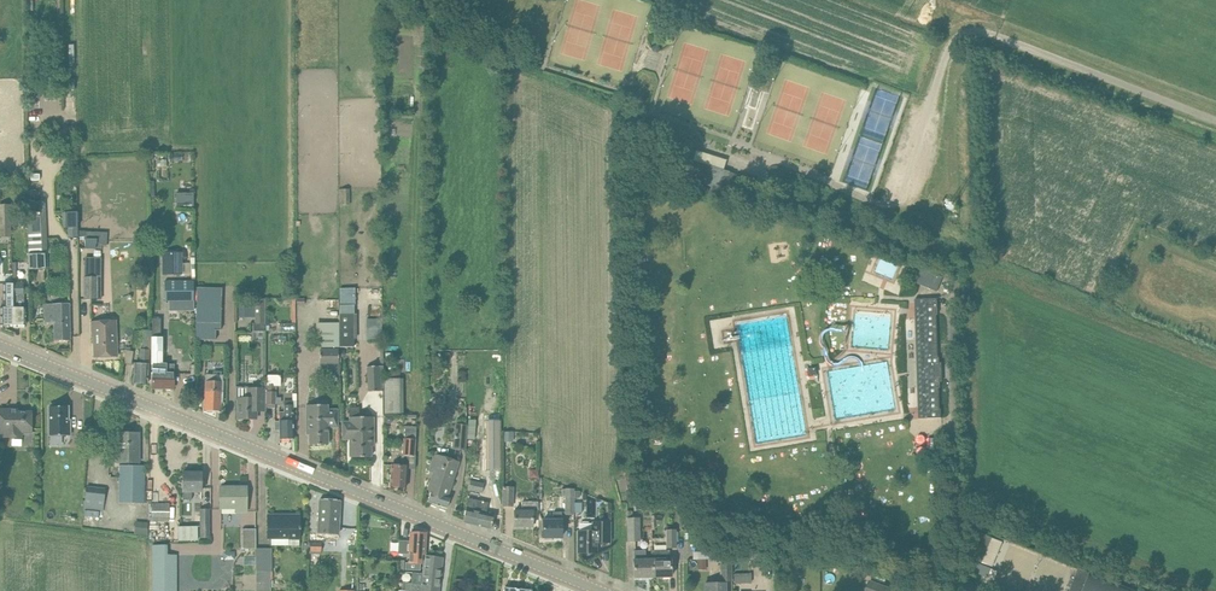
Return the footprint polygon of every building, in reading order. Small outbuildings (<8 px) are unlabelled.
[(193,192),(176,193),(176,202),(193,202),(193,192)] [(10,227),(9,203),(0,204),(0,219),(0,228),(10,227)] [(40,207),(28,207),(32,298),(49,297),(48,287),(46,287),(45,252),(44,252),(43,224),(40,224),(40,207)] [(77,211),(62,212),(63,228),(67,228),(68,237),(78,237),(77,211)] [(95,248),(96,239),(86,238),(85,247),(95,248)] [(96,239),(95,248),(103,248),(103,246),(106,246),(106,239),(96,239)] [(164,251),(164,274),(180,274),(179,251),(164,251)] [(96,261),(84,261),(84,276),(85,276),(86,299),(97,299),(96,261)] [(920,263),(912,283),(942,296),(951,275),(920,263)] [(384,296),(384,279),(368,279),(368,295),(384,296)] [(193,280),(165,280),(165,303),(194,302),(193,280)] [(13,325),(12,283),(3,283),(3,308),(0,308),(0,325),(2,325),(3,327),(8,327),(9,325),(13,325)] [(23,283),(12,283),(13,325),(26,325),(26,307),(23,307),(23,283)] [(340,288),(340,323),(340,347),(354,347),(354,288),(340,288)] [(935,297),(913,297),(916,419),(941,418),(935,297)] [(197,298),(196,330),(196,341),(214,341),(215,331),(221,331),(222,299),(197,298)] [(265,298),(255,298),(255,322),(265,322),(265,298)] [(44,304),(44,311),(44,323),(54,323),(54,341),(70,340),(69,303),(44,304)] [(382,319),(367,319),(367,339),(382,339),(382,319)] [(116,321),(91,322),(91,333),(93,333),(94,346),(94,357),(117,356),(117,344),(117,341),(116,321)] [(340,347),(340,323),(321,323),(321,347),(340,347)] [(153,338),(152,352),(152,364),(153,364),(152,387),(173,388),(174,376),(174,365),(162,364),(162,338),(153,338)] [(147,383),(148,371),(149,349),(140,349),(140,363),(134,363),(134,371),(134,383),(147,383)] [(339,349),(321,349),(321,364),(339,364),(339,349)] [(123,363),(130,364),(133,351),(125,350),(123,363)] [(433,373),(440,374),(441,363),(434,362),(433,373)] [(383,365),(368,366),(368,369),(369,390),(382,390),(383,390),(383,365)] [(205,406),(205,410),(216,411),(220,411),(221,402),(222,402),(223,390),(223,381),(223,375),(221,375),(221,373),(214,372),(214,375),(207,374),(206,390),(205,398),(205,406)] [(281,373),(268,373),(268,383),(280,384),(281,373)] [(403,413),(404,378),(387,378),(386,413),(403,413)] [(237,398),(237,407),(237,419),(254,419),(254,411),(265,411),(265,388),(247,388),(247,387),(236,387),(236,398),(237,398)] [(275,405),(276,388),(268,388),(267,405),(275,405)] [(280,421),(275,422),(275,430),(280,430),(280,439),(294,438),(293,426),(293,402),(293,400),(284,400),(284,412),(279,412),(279,420),(280,421)] [(49,406),(49,435),(70,435),(70,424),(68,424),(68,406),(60,406),(60,404),(51,404),(51,406),(49,406)] [(338,427),(337,415),(337,409),(328,409),(328,405),(306,405),(306,423),(309,423),(309,445),(328,445),(328,427),(338,427)] [(31,424),(31,412),(11,412),(11,409),(0,409),(0,432),(5,432),(5,436),(22,436),(22,432),(31,432),(31,424)] [(374,446),(374,434),(374,417),(350,417),(350,421),(343,421),(343,439),(352,439),(352,457),(371,457),(371,446),(374,446)] [(454,448),(465,449),(467,423),(456,422),(454,448)] [(488,430),(488,471),(502,471),(503,422),(496,422),(495,430),(488,430)] [(406,426),(405,438),(403,438),(402,455),(401,466),(392,465),(390,486),(406,487),(408,456),(415,456),(416,439),(416,426),(406,426)] [(504,442),(512,442),(512,432),(504,432),(504,442)] [(139,462),(139,461),(139,449),(134,449),(134,433),(117,433),(117,462),(139,462)] [(437,472),(428,501),(447,507),(451,496),(449,496),(456,476),(461,460),(454,458),(436,452),(434,458),(430,470),(437,472)] [(144,503),(145,465),(120,465),(119,502),(144,503)] [(183,472),(183,484),(183,499),(192,499),(192,491),(201,491),(201,472),(183,472)] [(484,484),(471,481),(468,489),(482,493),(484,484)] [(87,487),(84,510),(102,512),(105,489),(87,487)] [(246,511),(246,499),(246,487),(221,487),(221,508),(236,507),(236,511),(246,511)] [(502,505),(514,506),(513,488),(502,488),(502,505)] [(574,514),(574,491),(574,489),(562,489),(561,496),(565,496),(565,514),(574,514)] [(468,498),(463,520),(463,522),(491,529),(494,517),(494,515),(486,512),(488,503),(468,498)] [(319,511),(318,533),(319,533),(339,534),(340,512),(340,500),(320,499),(319,511)] [(169,521),(169,503),(152,502),(152,520),(169,521)] [(538,502),(532,502),(521,502),(522,511),(514,511),(514,527),(516,527),(517,528),(522,528),(523,527),(532,527),(532,511),(538,511),(538,502)] [(210,537),(210,509),(200,509),(200,537),(210,537)] [(543,520),(543,525),(543,537),(562,537),(562,520),(561,520),(561,512),(553,512),(553,520),(543,520)] [(268,515),(268,527),(268,537),(299,537),(299,518),(281,518),(281,515),(268,515)] [(628,541),(636,541),(641,540),(640,517),(627,518),(628,541)] [(135,522),(134,534),(146,535),(147,523),(135,522)] [(579,526),(579,531),(578,531),(578,540),(578,552),(597,553),(597,542),(610,542),(610,522),(593,522),(593,531),(591,531),(591,526),(589,524),(587,523),(582,523),(581,524),(579,526)] [(197,525),(178,526),(179,540),(198,539),(197,525)] [(256,529),(242,529),(242,548),(256,548),(256,529)] [(667,547),(675,546),(675,530),(666,530),(667,547)] [(424,554),(426,533),(411,532),(410,542),(399,541),(399,546),(399,553),(410,553),(409,563),(413,563),(413,569),(420,570),(421,563),(422,554),(424,554)] [(982,562),(992,537),(981,533),(971,557),(982,562)] [(996,565),(1003,540),(993,537),(985,562),(996,565)] [(321,551),(321,543),(311,542),(310,550),(321,551)] [(272,571),(272,548),(256,548),(256,590),(270,590),(270,571),(272,571)] [(653,577),(653,559),(646,559),(645,550),(634,550),(634,560),(634,577),(653,577)] [(653,559),(653,577),(672,576),(671,559),(671,550),(653,550),(653,559)] [(176,554),(153,554),(153,590),(176,590),(176,554)] [(439,586),(441,570),(443,558),(425,555),(424,567),(422,584),(418,584),(419,573),(404,572),(403,583),(413,583),(412,590),(439,590),(439,586)] [(730,559),(720,559),(721,581),(730,581),(730,559)] [(978,563),(975,572),(989,578),(992,569),(982,564),(978,563)] [(1079,568),(1078,571),(1070,590),(1136,590),(1079,568)] [(735,575),(735,584),(752,583),(752,574),(735,575)]
